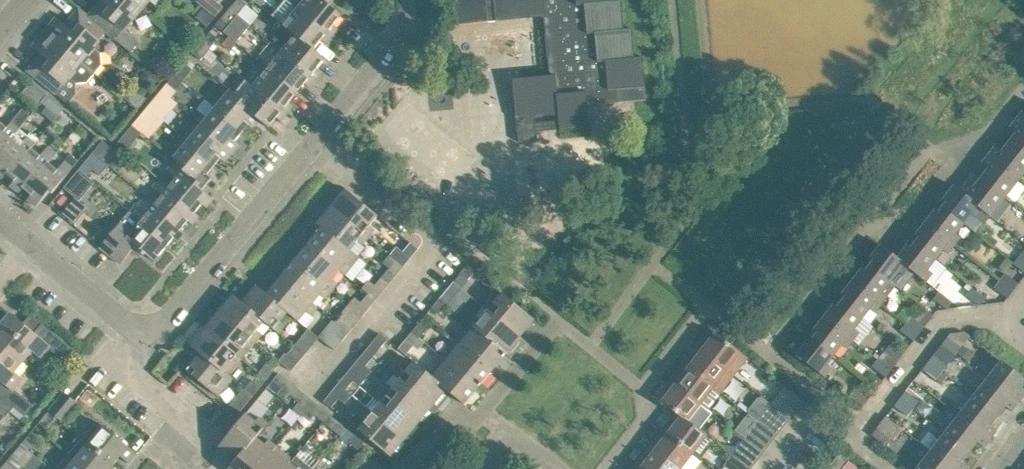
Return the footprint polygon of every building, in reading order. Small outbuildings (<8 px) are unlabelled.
[(143,9),(132,0),(101,0),(88,15),(106,32),(115,40),(131,53),(137,46),(135,36),(126,29),(143,9)] [(143,9),(150,0),(132,0),(143,9)] [(223,7),(215,0),(199,0),(198,1),(216,16),(223,7)] [(247,4),(242,0),(236,0),(231,7),(239,14),(247,4)] [(297,9),(287,0),(286,0),(273,16),(295,35),(296,35),(313,49),(314,49),(321,40),(326,44),(332,36),(297,9)] [(329,5),(322,0),(305,0),(297,9),(332,36),(338,29),(334,25),(342,15),(329,5)] [(640,61),(643,61),(642,57),(632,58),(630,33),(632,33),(632,28),(621,29),(619,5),(622,5),(621,0),(611,1),(611,0),(455,0),(457,20),(455,20),(455,25),(517,19),(517,16),(541,14),(542,17),(548,16),(548,26),(545,26),(548,65),(552,65),(553,75),(547,76),(547,78),(523,81),(523,78),(512,79),(516,119),(518,141),(537,140),(535,117),(536,117),(536,114),(555,112),(556,115),(558,115),(560,131),(564,131),(564,128),(588,126),(589,128),(590,128),(587,105),(619,102),(618,89),(645,87),(645,86),(642,86),(640,61)] [(204,7),(197,16),(208,26),(215,16),(204,7)] [(229,26),(239,14),(231,7),(221,19),(229,26)] [(101,41),(100,40),(106,32),(88,15),(79,8),(65,24),(56,17),(45,31),(83,63),(96,73),(102,65),(101,53),(95,48),(101,41)] [(229,26),(225,31),(237,41),(251,24),(239,14),(229,26)] [(83,63),(45,31),(32,47),(41,54),(27,70),(55,94),(63,84),(64,85),(70,78),(76,83),(88,82),(96,73),(83,63)] [(210,48),(218,38),(210,32),(202,41),(210,48)] [(325,58),(314,49),(313,49),(296,35),(295,35),(281,52),(315,80),(322,72),(317,68),(325,58)] [(201,59),(210,48),(202,41),(193,53),(201,59)] [(315,80),(281,52),(267,69),(297,93),(304,83),(309,87),(315,80)] [(184,79),(192,69),(184,63),(176,73),(184,79)] [(297,93),(267,69),(253,86),(287,114),(294,106),(289,102),(297,93)] [(175,90),(184,79),(176,73),(167,84),(175,90)] [(32,82),(22,93),(38,107),(42,102),(48,95),(32,82)] [(138,109),(147,98),(133,86),(124,97),(138,109)] [(253,86),(242,99),(239,102),(260,120),(268,127),(276,117),(281,121),(287,114),(253,86)] [(260,120),(239,102),(242,99),(230,89),(216,107),(228,117),(226,119),(242,133),(248,125),(253,129),(260,120)] [(64,108),(48,95),(42,102),(58,116),(64,108)] [(156,113),(164,103),(156,96),(148,106),(156,113)] [(147,125),(156,113),(148,106),(138,118),(147,125)] [(242,133),(226,119),(228,117),(216,107),(202,124),(214,133),(212,136),(232,154),(240,145),(235,141),(242,133)] [(22,124),(30,115),(22,109),(7,127),(0,122),(0,148),(1,149),(15,133),(14,134),(22,124)] [(1016,119),(1010,127),(1017,132),(1009,142),(1023,154),(1023,125),(1016,119)] [(232,154),(212,136),(214,133),(202,124),(188,141),(200,150),(197,153),(214,167),(220,159),(225,162),(232,154)] [(133,125),(117,144),(126,151),(141,132),(133,125)] [(31,147),(31,148),(39,138),(31,131),(23,141),(14,134),(15,133),(1,149),(0,148),(0,177),(2,178),(6,174),(6,173),(16,161),(18,162),(31,147)] [(55,140),(50,146),(57,152),(62,146),(55,140)] [(103,140),(85,163),(100,176),(109,165),(102,159),(112,148),(103,140)] [(214,167),(197,153),(200,150),(188,141),(173,158),(175,160),(176,159),(186,167),(183,170),(199,183),(197,186),(202,190),(212,178),(207,175),(214,167)] [(1009,142),(1001,152),(994,147),(988,155),(1019,179),(1023,172),(1023,154),(1009,142)] [(35,177),(48,162),(56,152),(48,145),(40,155),(31,148),(31,147),(18,162),(16,161),(6,173),(6,174),(14,181),(10,185),(19,192),(23,188),(22,187),(32,175),(35,177)] [(70,154),(65,160),(74,166),(78,161),(70,154)] [(1019,179),(988,155),(982,163),(989,168),(981,178),(1004,197),(1019,179)] [(202,190),(197,186),(199,183),(183,170),(186,167),(176,159),(175,160),(167,170),(176,178),(169,186),(169,187),(185,200),(182,203),(194,213),(195,212),(202,204),(206,208),(214,199),(202,190)] [(52,193),(65,178),(74,166),(65,160),(57,170),(48,162),(35,177),(32,175),(22,187),(23,188),(31,195),(27,200),(36,207),(49,191),(52,193)] [(95,182),(79,169),(64,188),(79,201),(95,182)] [(989,216),(1004,197),(981,178),(973,189),(966,183),(960,191),(981,209),(981,210),(989,216)] [(194,213),(182,203),(185,200),(169,187),(169,186),(160,179),(153,187),(162,195),(155,203),(154,204),(170,217),(168,220),(180,230),(181,229),(188,221),(192,225),(199,216),(195,212),(194,213)] [(981,209),(960,191),(958,188),(954,185),(939,204),(963,223),(969,215),(974,218),(981,210),(981,209)] [(377,215),(346,189),(342,193),(331,207),(368,236),(374,229),(369,225),(377,215)] [(180,230),(168,220),(170,217),(154,204),(155,203),(146,196),(139,204),(148,212),(141,221),(157,234),(154,237),(166,247),(173,238),(178,242),(185,233),(181,229),(180,230)] [(954,234),(963,223),(939,204),(925,222),(953,244),(959,237),(954,234)] [(368,236),(331,207),(318,223),(317,224),(322,228),(327,232),(349,249),(357,241),(361,244),(368,236)] [(157,234),(141,221),(129,211),(115,228),(126,237),(136,245),(132,250),(140,257),(142,254),(144,256),(145,254),(154,261),(166,247),(154,237),(157,234)] [(953,244),(925,222),(911,240),(935,259),(942,250),(946,253),(953,244)] [(110,255),(126,237),(115,228),(100,247),(110,255)] [(346,263),(354,254),(354,253),(349,249),(327,232),(322,228),(308,245),(313,249),(339,271),(344,275),(351,267),(346,263)] [(120,264),(132,250),(136,245),(126,237),(110,255),(120,264)] [(926,269),(935,259),(911,240),(898,258),(896,259),(908,269),(924,281),(931,273),(926,269)] [(404,266),(418,249),(410,243),(396,260),(404,266)] [(908,269),(896,259),(898,258),(881,244),(866,263),(890,282),(898,272),(903,276),(908,269)] [(339,271),(313,249),(308,245),(305,248),(295,261),(331,291),(337,285),(331,280),(339,271)] [(1013,264),(1023,272),(1023,250),(1013,264)] [(389,284),(404,266),(396,260),(382,277),(389,284)] [(331,291),(295,261),(283,274),(280,278),(312,304),(319,296),(324,300),(331,291)] [(882,292),(890,282),(866,263),(852,281),(881,303),(886,296),(882,292)] [(468,280),(475,271),(468,265),(460,274),(468,280)] [(1007,298),(1019,284),(1006,273),(994,288),(1007,298)] [(376,300),(389,284),(382,277),(368,294),(376,300)] [(312,304),(280,278),(270,291),(267,294),(272,298),(287,312),(298,321),(306,312),(311,316),(317,309),(312,304)] [(881,303),(852,281),(838,299),(862,318),(869,309),(874,312),(881,303)] [(447,304),(460,287),(453,282),(440,298),(447,304)] [(287,312),(272,298),(267,294),(256,285),(242,302),(265,320),(264,322),(278,333),(284,326),(279,321),(287,312)] [(985,298),(972,288),(966,295),(979,305),(985,298)] [(953,302),(940,292),(934,299),(947,310),(953,302)] [(534,319),(519,306),(501,293),(493,303),(488,299),(483,306),(524,340),(525,340),(520,336),(534,319)] [(256,331),(264,322),(265,320),(242,302),(233,294),(230,298),(219,312),(256,342),(261,336),(256,331)] [(362,317),(376,300),(368,294),(354,311),(362,317)] [(439,313),(447,304),(440,298),(432,308),(439,313)] [(854,328),(862,318),(838,299),(824,317),(853,340),(859,333),(854,328)] [(524,340),(483,306),(475,316),(475,315),(469,323),(505,354),(510,357),(524,340)] [(348,334),(362,317),(354,311),(340,327),(348,334)] [(256,342),(219,312),(208,324),(205,328),(205,329),(236,355),(243,347),(248,351),(256,342)] [(42,323),(34,333),(10,314),(0,326),(0,342),(23,360),(31,350),(40,357),(48,347),(68,363),(77,352),(42,323)] [(914,341),(925,326),(912,316),(900,331),(914,341)] [(853,340),(824,317),(810,335),(834,354),(842,345),(847,348),(853,340)] [(418,338),(427,329),(419,323),(412,332),(418,338)] [(505,354),(469,323),(468,323),(473,327),(466,336),(461,333),(455,340),(491,370),(505,354)] [(335,350),(348,334),(340,327),(327,344),(335,350)] [(241,359),(236,355),(205,329),(191,346),(200,353),(222,372),(230,363),(235,367),(241,359)] [(305,354),(319,338),(308,329),(294,346),(305,354)] [(747,357),(710,329),(697,346),(734,375),(747,357)] [(373,358),(388,340),(380,333),(365,351),(373,358)] [(911,344),(898,334),(892,341),(905,352),(911,344)] [(826,364),(834,354),(810,335),(795,354),(825,377),(831,368),(826,364)] [(961,347),(948,337),(942,344),(955,354),(961,347)] [(405,354),(412,345),(406,339),(398,348),(405,354)] [(491,370),(455,340),(441,357),(478,387),(491,370)] [(12,373),(23,360),(0,342),(0,396),(12,407),(24,416),(33,405),(13,389),(21,380),(12,373)] [(291,371),(305,354),(294,346),(281,362),(291,371)] [(734,375),(697,346),(684,363),(721,392),(734,375)] [(963,346),(957,353),(966,360),(972,353),(963,346)] [(359,374),(373,358),(365,351),(351,368),(359,374)] [(885,377),(897,363),(884,352),(872,367),(885,377)] [(231,379),(222,372),(200,353),(186,370),(218,396),(231,379)] [(935,380),(947,365),(933,355),(922,369),(935,380)] [(478,387),(441,357),(434,364),(439,368),(432,377),(446,389),(450,393),(464,404),(478,387)] [(1023,382),(1023,378),(1001,361),(987,379),(1018,403),(1023,396),(1023,395),(1018,390),(1023,382)] [(446,389),(432,377),(413,362),(405,371),(400,367),(394,375),(437,410),(450,393),(446,389)] [(267,379),(275,370),(267,363),(259,373),(267,379)] [(721,392),(684,363),(670,380),(708,409),(721,392)] [(345,390),(359,374),(351,368),(338,384),(345,390)] [(296,387),(279,373),(273,381),(290,395),(296,387)] [(868,373),(865,378),(877,388),(882,381),(872,373),(868,373)] [(437,410),(394,375),(398,379),(391,388),(386,384),(380,392),(423,426),(437,410)] [(1018,403),(987,379),(973,397),(997,416),(1005,406),(1012,411),(1018,403)] [(253,396),(260,387),(252,380),(245,390),(253,396)] [(708,409),(670,380),(656,398),(676,413),(699,430),(713,413),(708,409)] [(331,407),(345,390),(338,384),(324,401),(331,407)] [(313,401),(296,387),(290,395),(307,409),(313,401)] [(804,401),(796,395),(785,387),(777,397),(796,412),(804,401)] [(235,417),(253,396),(245,390),(243,389),(238,394),(226,410),(235,417)] [(869,399),(855,389),(850,396),(863,406),(869,399)] [(907,416),(918,401),(905,391),(894,405),(907,416)] [(65,419),(78,404),(64,392),(51,407),(49,410),(56,416),(63,422),(65,419)] [(423,426),(380,392),(374,399),(375,400),(367,409),(372,412),(409,442),(423,426)] [(12,407),(0,396),(0,423),(12,407)] [(789,420),(770,406),(772,404),(763,397),(759,397),(749,409),(749,414),(758,421),(762,416),(781,431),(789,420)] [(796,412),(777,397),(772,404),(770,406),(789,420),(796,412)] [(990,426),(997,416),(973,397),(959,415),(990,439),(996,431),(990,426)] [(330,415),(320,406),(313,401),(307,409),(323,422),(330,415)] [(395,460),(409,442),(372,412),(367,409),(364,413),(369,417),(358,430),(395,460)] [(46,428),(56,416),(49,410),(38,422),(46,428)] [(706,436),(699,430),(676,413),(663,429),(693,453),(706,436)] [(236,459),(255,437),(266,423),(258,416),(254,421),(245,414),(219,446),(220,446),(223,449),(236,459)] [(347,428),(330,415),(323,422),(340,436),(347,428)] [(990,439),(959,415),(945,433),(969,452),(977,442),(984,447),(990,439)] [(781,431),(762,416),(758,421),(756,424),(774,439),(781,431)] [(885,445),(898,427),(885,417),(871,435),(885,445)] [(774,439),(756,424),(747,435),(766,449),(774,439)] [(103,425),(88,442),(114,464),(120,456),(129,464),(138,454),(103,425)] [(663,429),(650,446),(679,468),(681,468),(693,453),(663,429)] [(28,450),(29,449),(38,438),(31,432),(21,444),(28,450)] [(969,452),(945,433),(931,451),(954,468),(967,468),(968,467),(962,462),(969,452)] [(358,450),(364,443),(356,435),(349,443),(358,450)] [(766,449),(747,435),(741,443),(759,459),(766,449)] [(88,442),(83,437),(69,454),(87,468),(109,468),(114,464),(88,442)] [(271,451),(275,447),(267,440),(264,444),(255,437),(236,459),(229,468),(256,468),(271,451)] [(741,443),(732,454),(733,455),(751,468),(759,459),(741,443)] [(29,449),(28,450),(21,444),(11,456),(6,461),(16,468),(22,468),(35,454),(29,449)] [(650,446),(636,463),(644,468),(679,468),(650,446)] [(292,460),(284,454),(281,459),(271,451),(256,468),(284,468),(292,460)] [(931,451),(917,468),(954,468),(931,451)] [(849,461),(839,453),(827,468),(843,468),(849,461)] [(69,454),(57,468),(87,468),(69,454)] [(313,468),(296,455),(292,460),(284,468),(312,468),(313,468)] [(733,455),(725,466),(729,468),(751,468),(733,455)]
